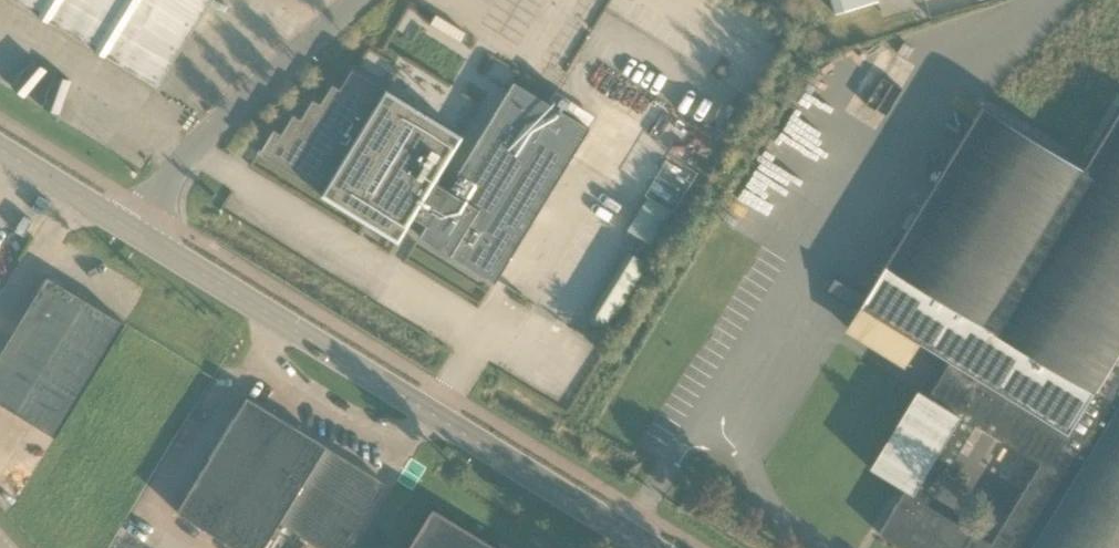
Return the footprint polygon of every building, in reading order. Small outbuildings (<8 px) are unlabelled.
[(158,86),(211,0),(17,0),(158,86)] [(835,13),(878,0),(831,0),(835,13)] [(455,25),(449,35),(460,42),(466,33),(455,25)] [(507,87),(516,72),(496,59),(486,75),(507,87)] [(514,84),(455,182),(440,173),(462,137),(461,136),(460,137),(387,92),(387,91),(385,90),(385,91),(352,70),(340,90),(332,85),(320,105),(313,100),(301,120),(293,115),(281,135),(274,130),(261,151),(259,150),(257,153),(322,193),(321,196),(322,197),(325,192),(399,237),(396,241),(398,243),(413,217),(427,226),(420,238),(493,282),(587,128),(514,84)] [(1084,168),(982,106),(860,306),(920,342),(957,364),(936,400),(918,389),(870,468),(906,489),(879,533),(904,547),(1118,547),(1118,111),(1084,168)] [(783,212),(813,231),(825,212),(795,193),(783,212)] [(654,243),(669,205),(642,195),(628,233),(654,243)] [(657,247),(662,250),(667,240),(663,237),(657,247)] [(592,326),(611,334),(643,260),(624,252),(592,326)] [(56,437),(125,324),(47,276),(0,354),(0,403),(56,437)] [(860,306),(847,328),(906,364),(920,342),(860,306)] [(247,398),(177,512),(237,547),(263,547),(279,523),(321,547),(347,547),(387,482),(247,398)] [(433,511),(411,547),(493,547),(433,511)]
